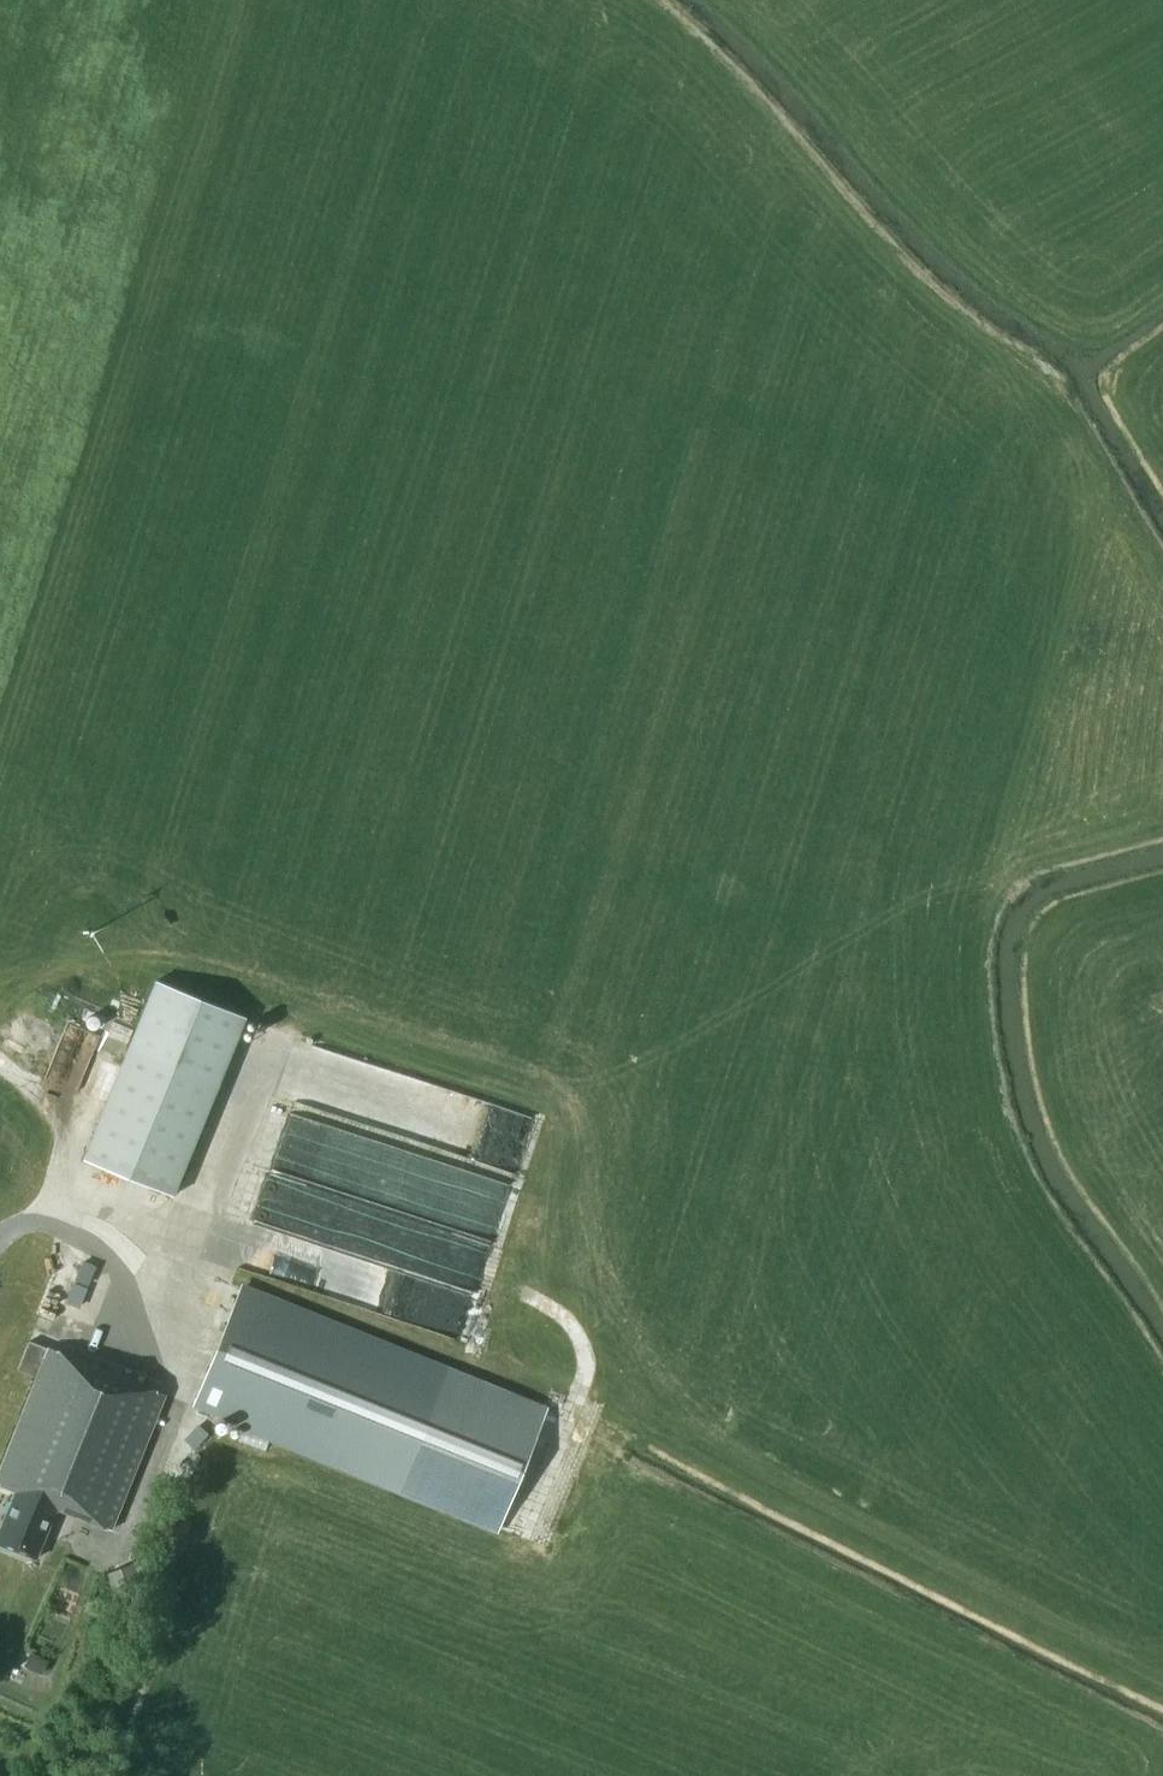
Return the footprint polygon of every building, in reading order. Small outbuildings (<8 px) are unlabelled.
[(245,1016),(154,979),(82,1157),(173,1195),(245,1016)] [(520,1171),(537,1111),(374,1065),(361,1112),(377,1117),(375,1122),(412,1133),(408,1148),(392,1144),(388,1157),(375,1153),(372,1162),(361,1159),(357,1174),(472,1206),(480,1180),(482,1180),(487,1162),(520,1171)] [(244,1281),(192,1405),(498,1532),(549,1407),(244,1281)] [(452,1284),(433,1324),(457,1336),(477,1296),(452,1284)] [(166,1394),(49,1347),(48,1348),(30,1340),(19,1369),(38,1376),(0,1472),(0,1483),(16,1491),(0,1531),(0,1543),(37,1558),(57,1507),(112,1528),(166,1394)] [(158,1579),(148,1555),(105,1573),(116,1599),(144,1587),(143,1585),(158,1579)] [(71,1575),(59,1605),(75,1612),(87,1582),(71,1575)] [(48,1659),(30,1651),(23,1666),(41,1674),(48,1659)]
